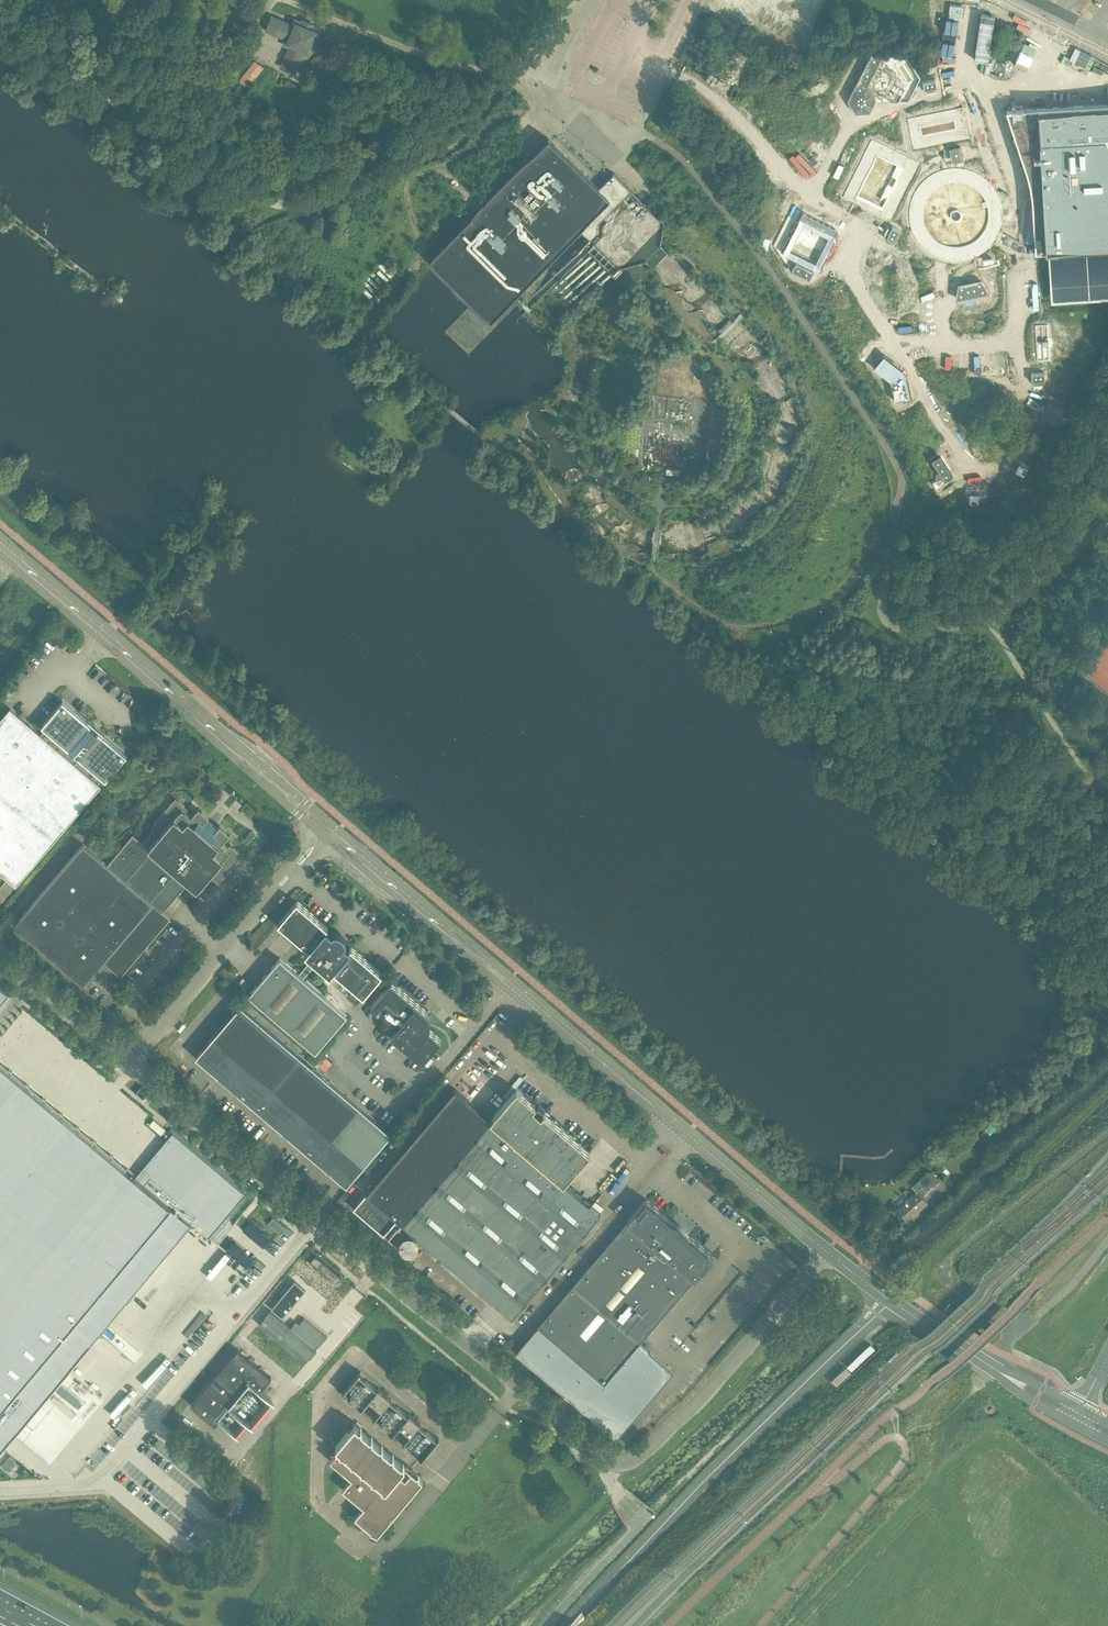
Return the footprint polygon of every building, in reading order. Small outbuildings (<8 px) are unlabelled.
[(308,53),(317,30),(294,21),(292,26),(271,18),(266,29),(287,38),(285,44),(291,46),(282,67),(293,72),(302,51),(308,53)] [(881,56),(871,52),(848,98),(856,111),(868,110),(874,98),(866,89),(881,56)] [(934,78),(922,80),(923,89),(936,86),(934,78)] [(1005,110),(1029,182),(1032,200),(1035,247),(1035,251),(1046,250),(1047,267),(1052,267),(1054,298),(1107,295),(1107,87),(1107,104),(1005,110)] [(1029,182),(1005,110),(999,90),(976,97),(1005,190),(1029,182)] [(580,228),(609,198),(548,137),(429,258),(490,319),(580,228)] [(960,147),(949,149),(952,160),(962,158),(960,147)] [(827,248),(829,249),(834,239),(832,238),(836,228),(802,211),(782,251),(786,253),(784,256),(795,261),(812,270),(814,266),(817,267),(818,264),(821,265),(826,255),(824,254),(827,248)] [(899,229),(891,225),(886,238),(893,241),(899,229)] [(812,270),(795,261),(791,269),(808,278),(812,270)] [(980,279),(958,283),(955,298),(988,292),(980,279)] [(904,371),(883,355),(874,367),(890,380),(895,400),(909,397),(904,371)] [(1044,371),(1031,372),(1031,381),(1044,380),(1044,371)] [(951,474),(938,453),(929,458),(943,480),(951,474)] [(1028,468),(1020,464),(1016,472),(1024,476),(1028,468)] [(977,494),(969,494),(970,503),(978,503),(977,494)] [(3,605),(0,602),(0,620),(1,621),(9,611),(10,611),(3,605)] [(101,785),(98,783),(102,777),(105,780),(127,755),(99,731),(97,733),(89,726),(91,724),(63,700),(41,725),(45,728),(40,733),(10,707),(0,719),(0,872),(16,885),(101,785)] [(163,911),(188,882),(197,890),(210,875),(219,883),(243,854),(230,844),(227,846),(222,842),(230,833),(220,824),(218,826),(207,817),(209,815),(199,806),(191,815),(186,811),(188,808),(175,797),(151,825),(154,828),(142,842),(133,834),(107,864),(83,843),(14,924),(83,983),(103,960),(121,976),(170,918),(163,911)] [(255,986),(248,994),(315,1051),(346,1015),(347,1014),(320,991),(303,977),(317,962),(330,973),(333,970),(353,987),(363,995),(371,986),(373,988),(375,990),(379,993),(371,1003),(398,1026),(391,1035),(422,1061),(441,1039),(428,1028),(426,1026),(425,1025),(424,1016),(426,1014),(428,1012),(390,980),(382,990),(374,983),(382,973),(351,946),(350,948),(345,943),(341,940),(342,939),(337,934),(336,936),(332,933),(327,928),(328,927),(297,900),(278,923),(308,948),(305,952),(312,958),(299,973),(280,957),(255,986)] [(9,994),(0,986),(0,1005),(9,994)] [(391,1132),(240,1003),(196,1056),(316,1159),(347,1186),(348,1185),(347,1184),(391,1132)] [(191,1221),(209,1236),(246,1192),(173,1131),(136,1174),(0,1060),(0,1449),(191,1221)] [(564,1181),(572,1171),(590,1151),(544,1111),(541,1114),(539,1112),(540,1110),(537,1108),(536,1109),(533,1107),(536,1104),(517,1088),(491,1118),(455,1088),(366,1191),(511,1315),(600,1211),(564,1181)] [(913,1215),(927,1203),(917,1192),(908,1200),(907,1198),(905,1200),(906,1201),(897,1209),(905,1218),(911,1213),(913,1215)] [(646,1198),(515,1351),(564,1393),(572,1400),(616,1437),(673,1370),(639,1342),(713,1255),(646,1198)] [(403,1233),(398,1229),(389,1239),(394,1243),(403,1233)] [(402,1253),(404,1254),(407,1255),(410,1256),(413,1255),(416,1253),(418,1250),(418,1247),(418,1244),(417,1241),(414,1238),(411,1237),(408,1237),(405,1237),(403,1239),(401,1241),(400,1244),(399,1247),(400,1250),(402,1253)] [(341,1276),(316,1254),(309,1262),(335,1283),(341,1276)] [(271,1307),(273,1309),(275,1310),(277,1312),(282,1316),(305,1289),(295,1280),(271,1307)] [(305,1361),(326,1336),(304,1317),(294,1329),(270,1309),(262,1318),(259,1322),(305,1361)] [(875,1348),(870,1343),(847,1365),(851,1370),(875,1348)] [(271,1376),(237,1348),(191,1404),(214,1423),(218,1418),(234,1431),(245,1418),(249,1421),(270,1396),(261,1388),(271,1376)] [(851,1372),(845,1366),(831,1380),(836,1386),(851,1372)] [(360,1371),(342,1392),(351,1400),(421,1458),(422,1458),(428,1451),(439,1437),(360,1371)] [(416,1475),(355,1423),(335,1446),(339,1449),(330,1459),(351,1477),(342,1488),(363,1505),(354,1516),(370,1529),(370,1531),(374,1532),(377,1535),(423,1480),(420,1477),(418,1474),(416,1475)] [(209,1566),(219,1554),(214,1549),(204,1561),(209,1566)]
